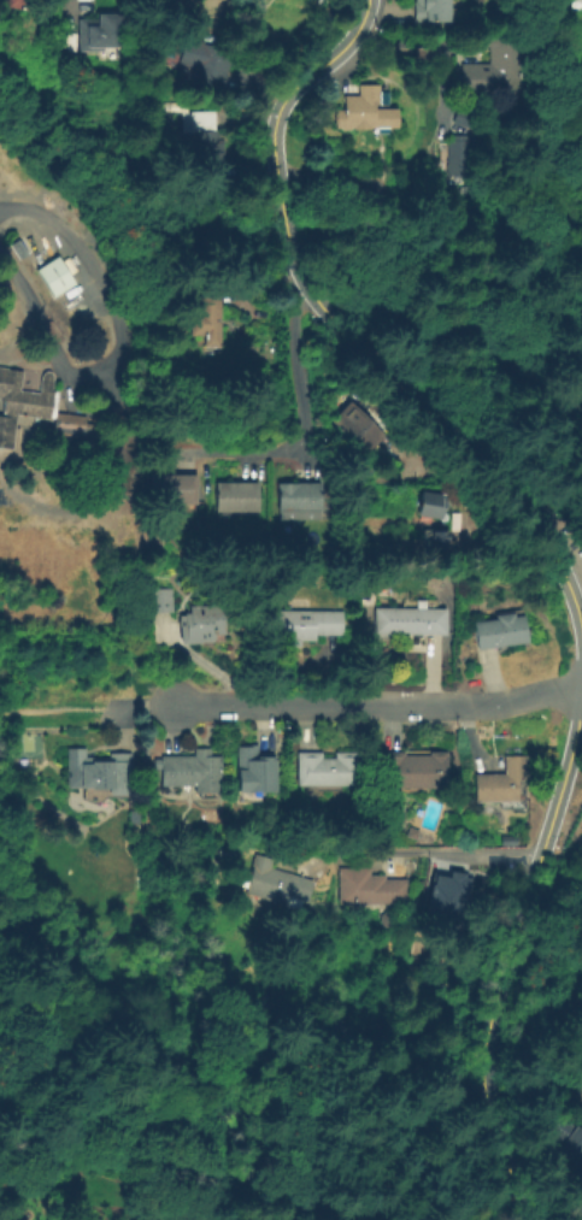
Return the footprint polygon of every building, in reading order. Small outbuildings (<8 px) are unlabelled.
[(29,0),(3,0),(2,7),(28,10),(29,0)] [(416,1),(416,0),(449,0),(449,20),(413,20),(413,11),(416,1)] [(80,51),(80,19),(131,19),(131,51),(80,51)] [(231,49),(219,90),(188,81),(193,66),(177,61),(184,35),(231,49)] [(523,39),(524,94),(463,95),(463,63),(492,63),(492,47),(488,47),(488,39),(523,39)] [(375,106),(396,107),(395,125),(386,125),(387,128),(375,129),(374,125),(369,125),(369,126),(331,126),(331,107),(340,107),(342,94),(355,93),(355,82),(378,82),(380,101),(374,101),(375,106)] [(214,113),(214,120),(214,129),(219,129),(221,143),(224,142),(224,159),(182,160),(182,129),(186,129),(186,110),(214,110),(214,113)] [(474,134),(474,173),(447,173),(447,138),(452,138),(452,134),(474,134)] [(75,281),(53,296),(34,269),(55,254),(75,281)] [(219,289),(219,344),(204,344),(204,334),(190,334),(190,314),(184,314),(184,301),(195,301),(195,288),(219,289)] [(12,449),(0,447),(0,413),(1,413),(4,400),(0,400),(0,365),(23,369),(19,389),(39,391),(41,373),(46,370),(49,370),(53,373),(53,377),(52,389),(59,390),(55,412),(86,415),(84,423),(95,424),(94,432),(98,434),(95,446),(52,440),(55,418),(51,417),(49,419),(17,414),(12,449)] [(383,432),(369,448),(365,446),(353,459),(331,440),(340,429),(330,419),(348,400),(364,414),(383,432)] [(193,472),(193,502),(147,501),(147,472),(193,472)] [(254,479),(254,508),(212,508),(212,481),(254,479)] [(333,485),(333,507),(319,507),(319,511),(276,511),(276,482),(321,482),(321,485),(333,485)] [(443,494),(437,520),(415,515),(419,489),(443,494)] [(454,538),(454,556),(424,556),(425,529),(448,529),(448,537),(454,538)] [(170,611),(146,612),(146,588),(171,587),(170,611)] [(425,597),(425,607),(445,607),(445,632),(383,632),(383,630),(375,630),(375,620),(383,620),(383,606),(416,606),(415,597),(425,597)] [(211,640),(178,641),(176,614),(182,614),(182,611),(188,611),(188,603),(222,602),(223,632),(210,632),(211,640)] [(342,609),(342,633),(316,633),(316,640),(300,640),(300,646),(286,646),(286,638),(266,638),(268,608),(342,609)] [(513,611),(515,614),(524,613),(529,640),(477,648),(474,621),(496,618),(495,614),(513,611)] [(276,749),(276,784),(237,784),(237,762),(236,762),(236,742),(258,742),(258,749),(276,749)] [(84,754),(108,755),(107,752),(131,750),(131,785),(65,786),(65,748),(83,747),(84,754)] [(321,756),(334,756),(334,750),(359,750),(359,784),(296,784),(296,749),(321,750),(321,756)] [(405,754),(429,754),(429,750),(447,750),(447,788),(384,788),(384,774),(380,774),(380,750),(404,750),(405,754)] [(222,753),(221,785),(159,784),(160,754),(194,755),(194,752),(222,753)] [(525,754),(527,777),(516,777),(516,800),(475,801),(475,772),(504,772),(502,754),(525,754)] [(498,836),(513,835),(513,844),(498,844),(498,836)] [(312,879),(305,901),(288,896),(284,904),(243,891),(254,853),(271,857),(269,866),(312,879)] [(406,877),(406,903),(336,902),(337,866),(370,866),(370,873),(384,873),(384,877),(406,877)] [(433,873),(448,876),(449,871),(463,873),(463,877),(469,878),(462,919),(425,913),(433,873)] [(558,1115),(581,1133),(581,1161),(576,1156),(570,1165),(553,1153),(560,1143),(546,1132),(558,1115)]
